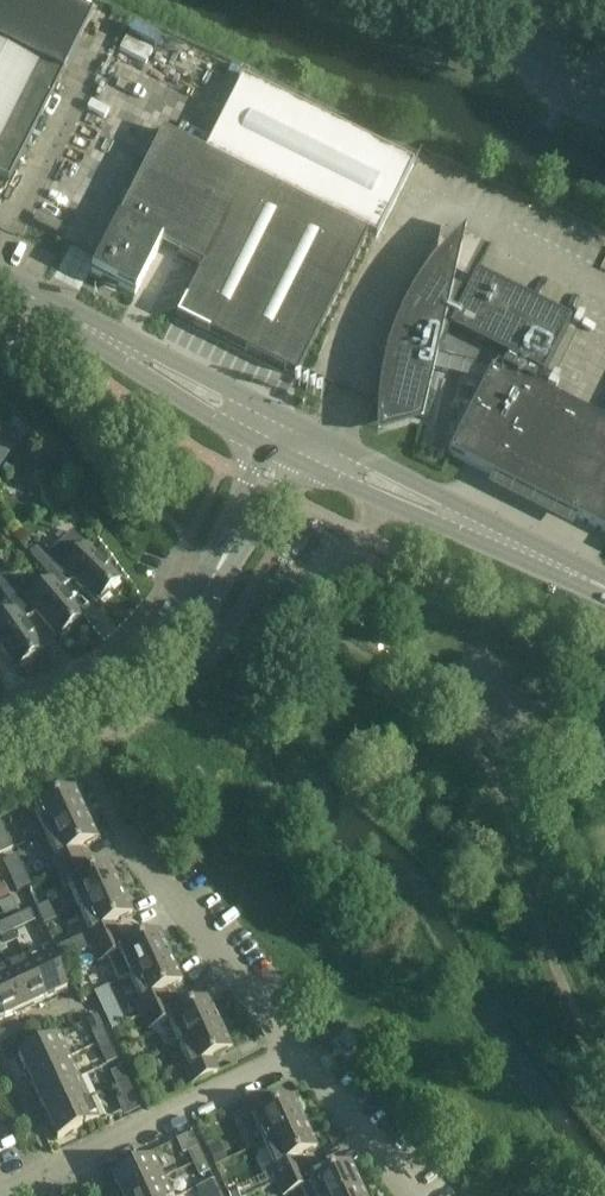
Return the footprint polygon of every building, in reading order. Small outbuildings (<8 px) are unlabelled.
[(62,77),(91,19),(53,0),(0,0),(0,180),(8,184),(62,77)] [(91,274),(135,297),(160,246),(203,268),(177,318),(296,378),(368,236),(376,240),(413,166),(242,79),(204,154),(162,132),(91,274)] [(377,413),(377,441),(378,441),(421,427),(436,358),(491,370),(448,455),(465,463),(604,534),(604,425),(532,388),(537,379),(541,381),(569,326),(476,279),(466,299),(452,291),(458,261),(460,254),(465,232),(449,248),(445,252),(442,255),(432,266),(422,280),(412,294),(405,308),(396,326),(390,342),(384,360),(384,361),(381,376),(377,406),(377,408),(377,413)] [(1,449),(11,452),(17,434),(7,431),(1,449)] [(31,453),(11,467),(22,482),(41,468),(31,453)] [(71,535),(50,556),(40,546),(29,556),(50,581),(51,582),(52,581),(61,591),(72,581),(95,604),(98,602),(100,604),(109,595),(107,593),(119,581),(86,547),(85,548),(71,535)] [(23,622),(36,613),(57,639),(83,617),(61,591),(52,581),(51,582),(50,581),(27,600),(1,569),(0,570),(0,592),(14,611),(14,612),(16,611),(23,622)] [(15,670),(43,650),(23,622),(16,611),(14,612),(14,611),(0,621),(0,648),(15,670)] [(44,835),(85,816),(73,789),(32,808),(44,835)] [(85,816),(44,835),(55,858),(49,861),(56,875),(84,862),(78,849),(97,841),(85,816)] [(13,850),(0,823),(0,856),(13,850)] [(79,910),(120,891),(109,867),(90,876),(84,862),(56,875),(63,890),(68,887),(79,910)] [(26,879),(12,885),(16,893),(24,889),(30,887),(26,879)] [(91,950),(119,937),(113,924),(132,915),(120,891),(79,910),(90,933),(84,936),(91,950)] [(3,917),(16,911),(11,900),(0,905),(0,910),(3,917)] [(7,922),(12,933),(25,927),(20,916),(7,922)] [(12,933),(7,922),(0,926),(0,939),(12,933)] [(119,982),(129,978),(170,959),(159,935),(125,950),(119,937),(91,950),(97,965),(108,960),(119,982)] [(66,991),(47,949),(25,960),(44,1001),(66,991)] [(141,1018),(176,1001),(170,988),(181,983),(170,959),(129,978),(139,1001),(134,1003),(141,1018)] [(44,1001),(25,960),(4,969),(24,1011),(44,1001)] [(4,969),(0,971),(0,1014),(3,1020),(24,1011),(4,969)] [(179,1046),(220,1026),(208,1002),(182,1014),(176,1001),(141,1018),(147,1032),(168,1023),(179,1046)] [(96,1017),(85,1022),(86,1024),(97,1046),(108,1041),(96,1017)] [(121,1017),(107,1024),(111,1032),(125,1025),(121,1017)] [(220,1026),(179,1046),(189,1068),(184,1071),(190,1086),(219,1073),(212,1059),(231,1051),(220,1026)] [(117,1030),(113,1032),(118,1042),(127,1038),(123,1027),(118,1030),(117,1030)] [(59,1036),(18,1056),(28,1078),(70,1058),(59,1036)] [(108,1041),(97,1046),(102,1058),(113,1053),(108,1041)] [(38,1099),(79,1079),(70,1058),(28,1078),(38,1099)] [(121,1069),(110,1074),(116,1087),(127,1082),(121,1069)] [(47,1119),(89,1100),(79,1079),(38,1099),(47,1119)] [(127,1082),(116,1087),(121,1099),(132,1094),(127,1082)] [(264,1144),(305,1125),(293,1101),(275,1109),(269,1096),(240,1109),(247,1124),(253,1121),(264,1144)] [(89,1100),(47,1119),(57,1141),(99,1122),(89,1100)] [(276,1184),(303,1171),(297,1158),(316,1150),(305,1125),(264,1144),(274,1168),(270,1170),(276,1184)] [(226,1161),(219,1144),(208,1150),(215,1166),(226,1161)] [(193,1166),(204,1161),(198,1148),(187,1154),(193,1166)] [(164,1179),(154,1157),(111,1177),(120,1195),(128,1195),(164,1179)] [(199,1179),(210,1173),(204,1161),(193,1166),(199,1179)] [(361,1190),(350,1165),(309,1184),(303,1171),(276,1184),(282,1195),(286,1195),(300,1189),(303,1195),(348,1195),(361,1190)] [(164,1179),(128,1195),(171,1195),(164,1179)] [(217,1189),(214,1182),(196,1191),(198,1195),(220,1195),(217,1189)] [(227,1194),(228,1195),(245,1195),(241,1188),(227,1194)]
